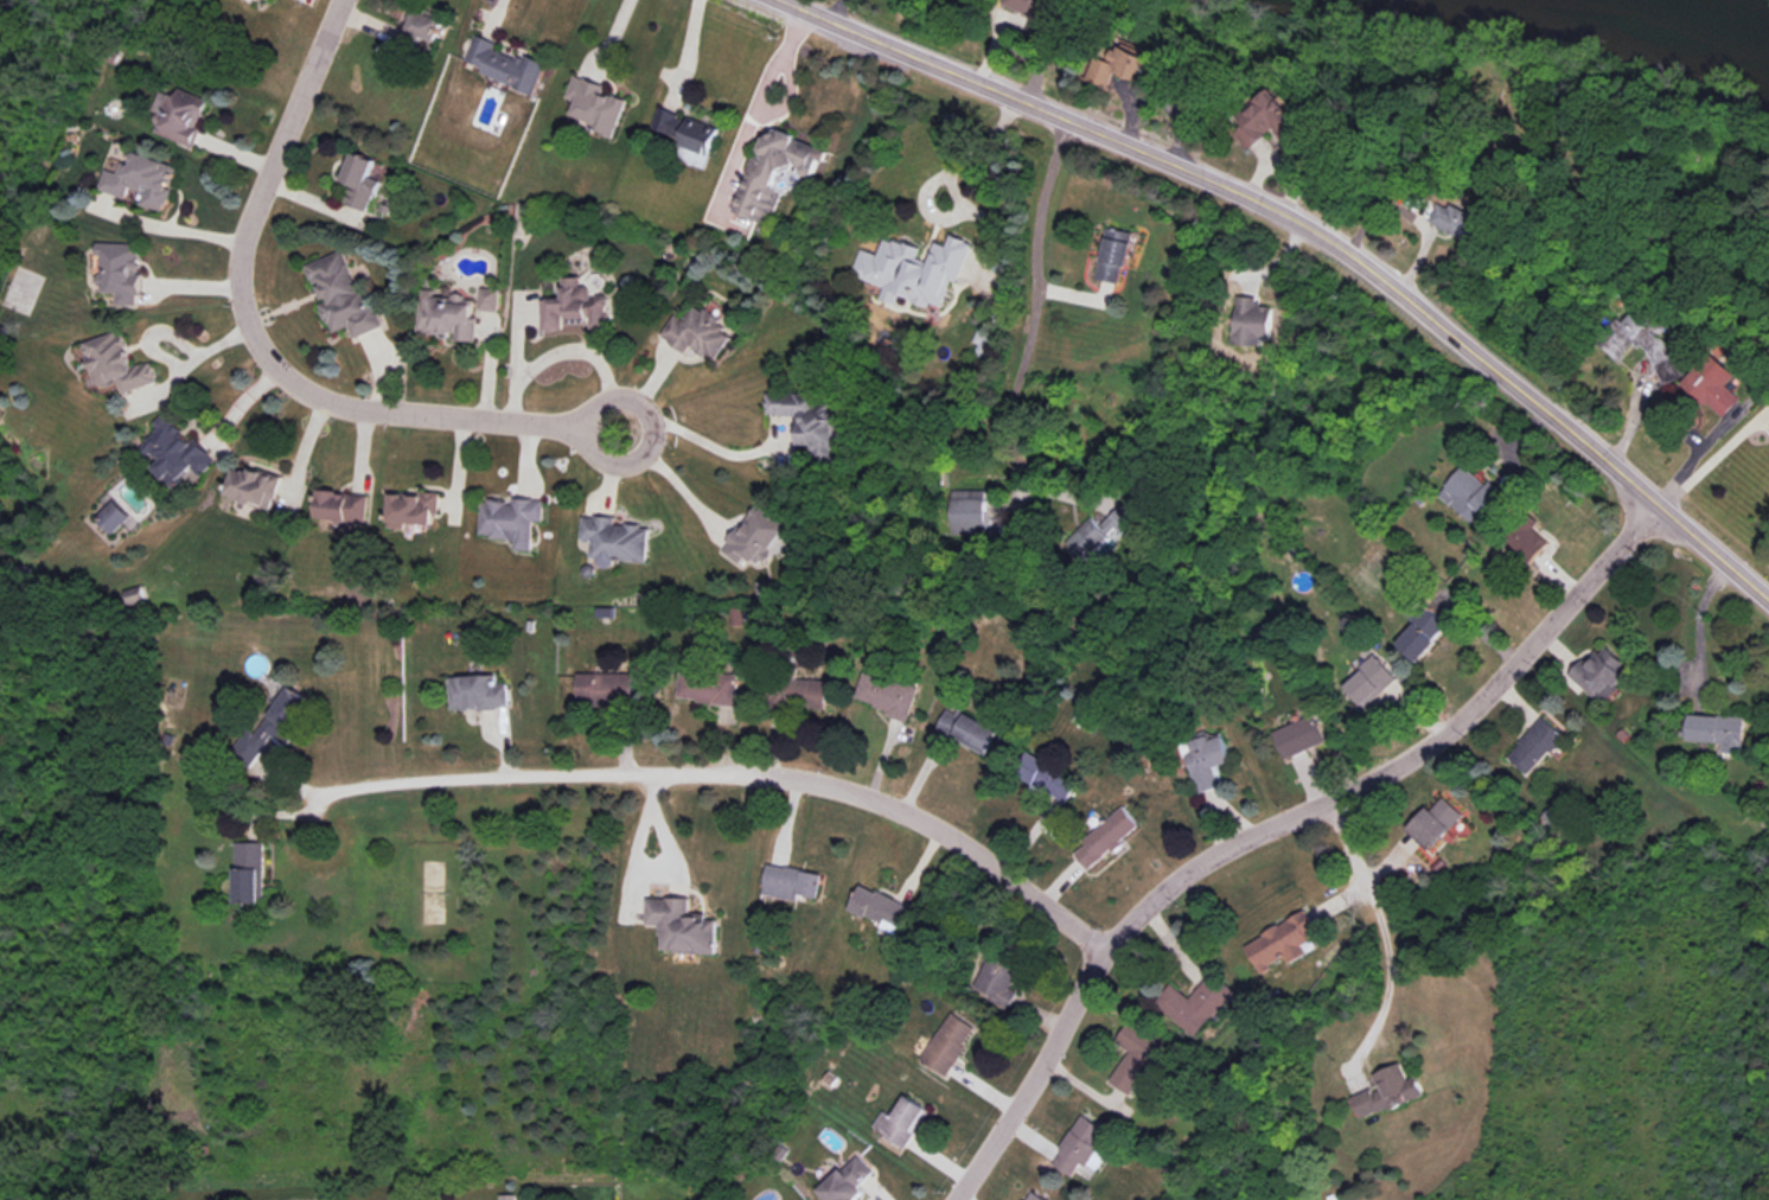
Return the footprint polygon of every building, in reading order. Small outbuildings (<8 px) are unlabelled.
[(1003,6),(1032,18),(1023,38),(1045,46),(1064,1),(1061,0),(1005,0),(1003,6)] [(435,42),(446,15),(419,5),(401,50),(417,57),(424,38),(435,42)] [(474,33),(464,59),(483,68),(480,72),(532,95),(547,64),(525,55),(523,58),(516,55),(513,58),(492,49),(496,43),(474,33)] [(1097,57),(1086,82),(1107,90),(1115,75),(1145,88),(1156,62),(1120,47),(1119,52),(1113,50),(1109,62),(1097,57)] [(573,75),(564,98),(574,102),(569,116),(593,125),(590,132),(609,139),(624,101),(611,96),(609,97),(600,94),(603,85),(573,75)] [(166,87),(149,132),(196,148),(212,103),(166,87)] [(1269,89),(1232,116),(1240,128),(1233,133),(1246,149),(1272,129),(1275,132),(1272,134),(1278,142),(1298,127),(1291,117),(1296,115),(1281,96),(1276,98),(1269,89)] [(657,108),(650,129),(678,139),(676,146),(707,157),(717,128),(686,117),(685,122),(676,119),(677,115),(657,108)] [(764,138),(758,154),(752,153),(743,174),(747,175),(733,211),(765,224),(778,191),(772,189),(779,172),(783,173),(796,166),(802,168),(800,171),(799,174),(807,177),(811,178),(817,160),(824,162),(828,153),(797,140),(793,139),(775,132),(764,138)] [(369,211),(383,161),(356,153),(346,184),(353,185),(347,205),(369,211)] [(126,199),(128,190),(141,193),(138,208),(162,215),(177,166),(132,154),(128,166),(120,164),(117,174),(104,171),(98,192),(126,199)] [(1441,205),(1430,224),(1480,251),(1493,228),(1452,206),(1450,211),(1441,205)] [(1105,229),(1094,280),(1117,285),(1120,267),(1126,268),(1132,243),(1129,242),(1130,234),(1105,229)] [(858,249),(848,274),(926,308),(928,304),(939,308),(951,281),(956,283),(972,245),(949,235),(944,247),(933,242),(927,254),(902,242),(901,244),(890,240),(890,242),(882,238),(874,255),(858,249)] [(136,306),(138,243),(94,243),(94,293),(111,293),(111,306),(136,306)] [(381,328),(353,249),(309,264),(333,333),(353,326),(357,338),(381,328)] [(544,299),(544,328),(600,328),(599,288),(587,288),(587,279),(566,279),(567,299),(544,299)] [(499,311),(499,288),(480,288),(480,310),(499,311)] [(424,289),(419,334),(477,342),(481,296),(424,289)] [(1235,298),(1234,334),(1232,334),(1231,346),(1260,349),(1260,342),(1271,343),(1273,308),(1256,307),(1257,299),(1235,298)] [(1630,344),(1616,362),(1595,343),(1617,319),(1624,324),(1641,305),(1668,330),(1661,338),(1666,343),(1663,347),(1667,356),(1675,353),(1686,376),(1662,385),(1646,351),(1641,346),(1639,350),(1630,344)] [(689,353),(695,345),(717,362),(737,334),(697,307),(686,321),(678,315),(664,337),(689,353)] [(974,355),(989,359),(996,335),(976,329),(973,342),(978,344),(974,355)] [(124,396),(160,384),(154,362),(136,368),(124,330),(84,343),(100,390),(121,383),(124,396)] [(1711,355),(1681,384),(1704,407),(1706,403),(1720,417),(1738,400),(1724,385),(1733,377),(1711,355)] [(769,417),(803,417),(803,447),(819,447),(819,462),(839,462),(839,406),(822,406),(822,395),(769,395),(769,417)] [(174,487),(196,471),(200,477),(213,466),(172,413),(155,426),(160,432),(142,446),(174,487)] [(274,510),(282,479),(238,466),(229,497),(274,510)] [(1463,467),(1437,494),(1468,524),(1477,515),(1488,524),(1509,503),(1487,481),(1483,486),(1463,467)] [(366,524),(371,497),(322,491),(319,518),(366,524)] [(950,491),(950,534),(982,535),(982,491),(950,491)] [(440,494),(392,494),(392,526),(440,528),(440,494)] [(483,538),(518,540),(517,551),(535,553),(536,523),(545,523),(547,500),(484,498),(483,538)] [(109,535),(129,518),(113,499),(92,516),(109,535)] [(723,550),(741,567),(749,557),(760,567),(793,530),(764,504),(723,550)] [(1090,518),(1064,544),(1084,564),(1097,553),(1104,560),(1117,545),(1112,541),(1136,518),(1122,504),(1099,528),(1090,518)] [(1535,529),(1541,522),(1531,511),(1503,540),(1532,566),(1552,544),(1535,529)] [(651,526),(617,525),(618,518),(585,517),(583,542),(594,543),(593,560),(602,560),(601,568),(617,569),(617,563),(649,564),(651,526)] [(1424,589),(1405,611),(1419,625),(1400,644),(1420,663),(1458,621),(1424,589)] [(731,625),(743,625),(744,608),(731,608),(731,625)] [(1572,676),(1603,706),(1636,670),(1605,642),(1572,676)] [(775,676),(771,707),(831,714),(836,684),(798,679),(800,656),(786,653),(784,677),(775,676)] [(1399,679),(1377,657),(1347,687),(1369,709),(1399,679)] [(866,672),(857,703),(911,720),(920,689),(866,672)] [(636,674),(579,674),(579,708),(636,708),(636,674)] [(681,702),(737,706),(739,676),(682,674),(681,702)] [(454,713),(511,710),(510,685),(497,685),(497,677),(453,678),(454,713)] [(260,735),(250,729),(232,757),(253,770),(257,762),(270,772),(317,701),(292,685),(260,735)] [(991,758),(1004,735),(952,707),(940,729),(991,758)] [(1329,743),(1318,716),(1278,732),(1289,760),(1329,743)] [(1687,716),(1686,741),(1720,742),(1719,753),(1741,754),(1742,717),(1687,716)] [(1508,755),(1529,777),(1567,739),(1546,717),(1508,755)] [(1222,790),(1216,770),(1234,765),(1226,734),(1186,746),(1200,796),(1222,790)] [(1072,803),(1083,780),(1024,754),(1014,777),(1072,803)] [(1413,831),(1435,851),(1467,817),(1444,797),(1413,831)] [(1092,873),(1144,829),(1125,808),(1074,851),(1092,873)] [(266,844),(238,844),(238,905),(266,905),(266,844)] [(825,875),(769,864),(764,895),(819,905),(825,875)] [(912,907),(863,885),(851,913),(900,934),(912,907)] [(691,900),(650,899),(649,926),(663,926),(663,952),(719,953),(719,918),(690,917),(691,900)] [(1247,945),(1264,975),(1326,940),(1310,912),(1247,945)] [(1023,966),(994,951),(976,989),(1005,1003),(1023,966)] [(1157,1004),(1199,1038),(1235,991),(1213,974),(1192,1000),(1173,984),(1157,1004)] [(978,1030),(953,1014),(922,1060),(947,1077),(978,1030)] [(1112,1081),(1133,1096),(1167,1043),(1132,1022),(1118,1045),(1131,1052),(1112,1081)] [(1374,1075),(1379,1087),(1354,1097),(1362,1122),(1426,1097),(1419,1078),(1410,1081),(1403,1065),(1374,1075)] [(932,1111),(908,1096),(894,1118),(884,1112),(875,1129),(907,1150),(932,1111)] [(1107,1154),(1100,1150),(1111,1131),(1084,1116),(1055,1164),(1090,1185),(1107,1154)] [(876,1175),(861,1157),(822,1192),(829,1199),(867,1199),(870,1196),(862,1187),(876,1175)] [(1032,1191),(1026,1199),(1046,1199),(1032,1191)]
